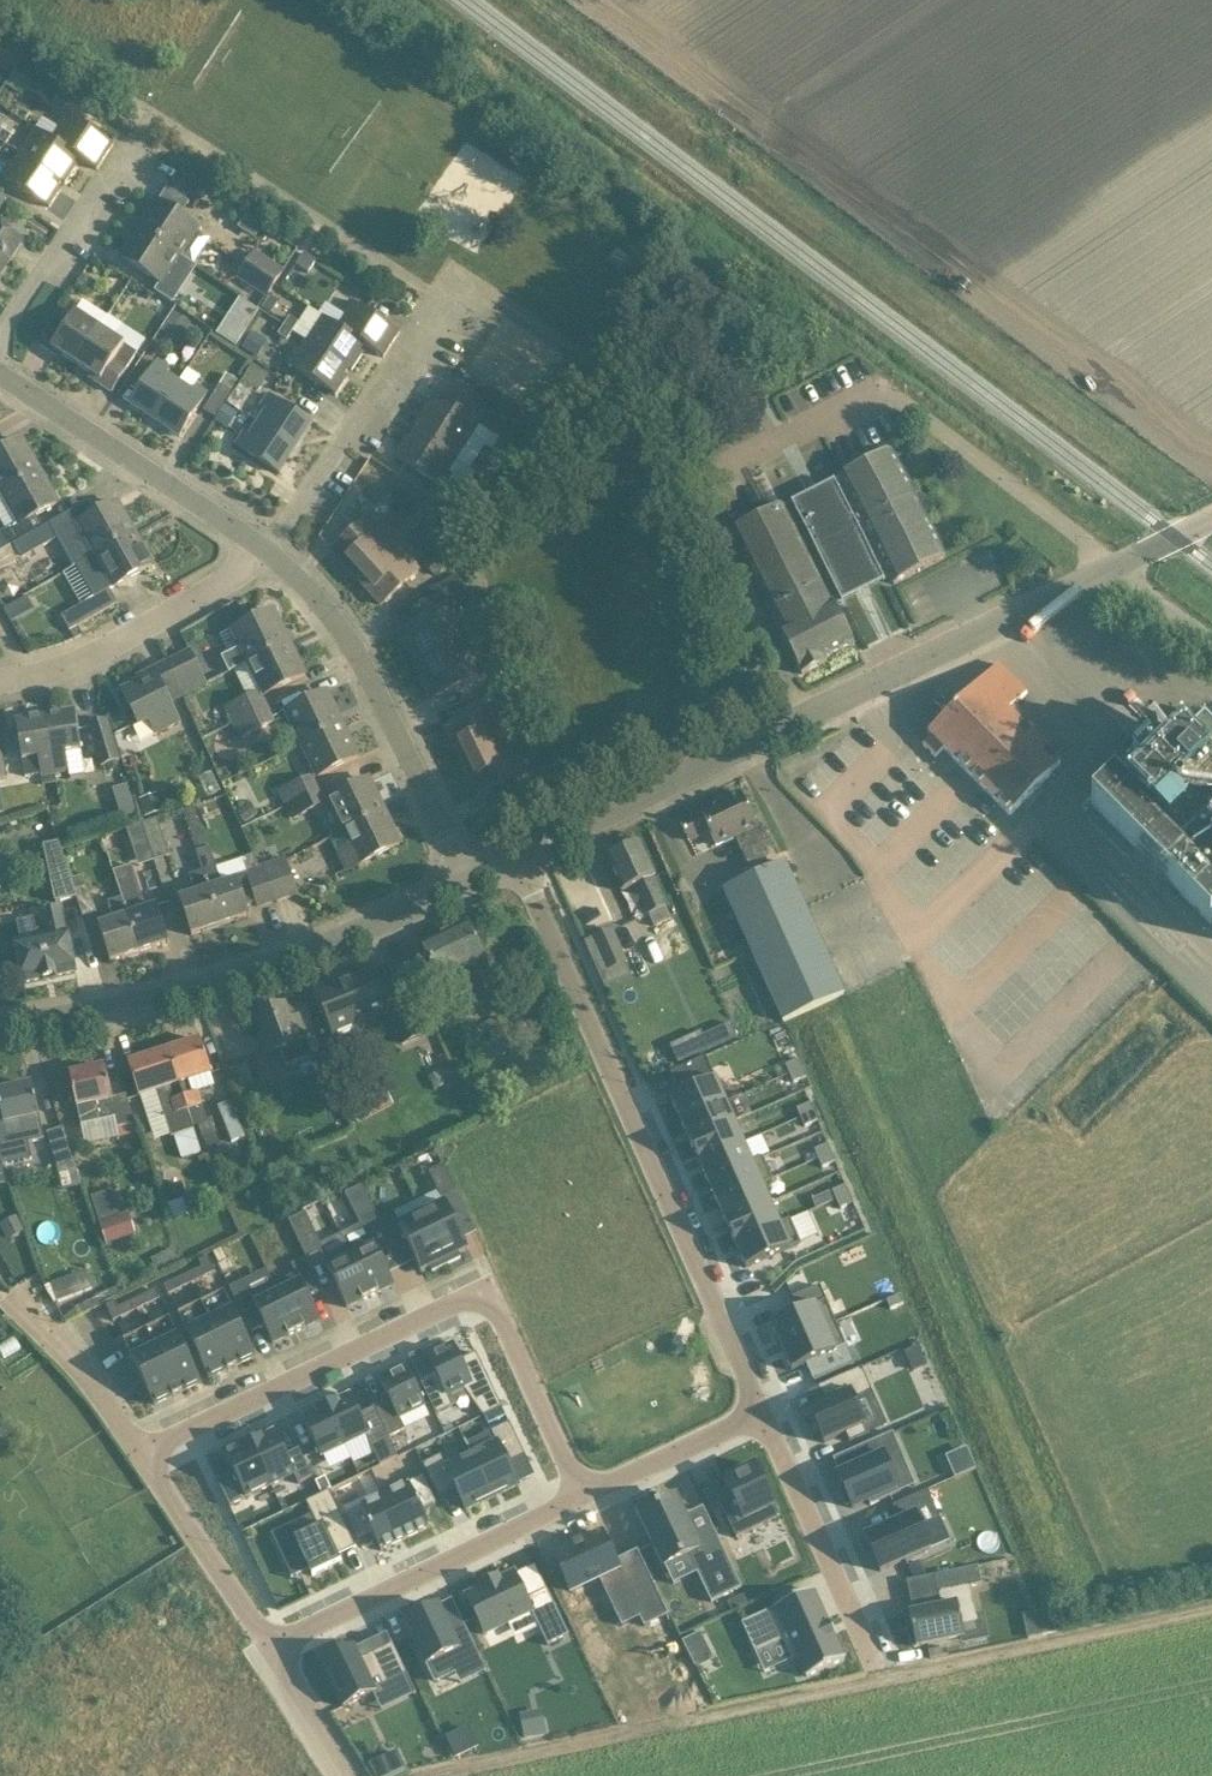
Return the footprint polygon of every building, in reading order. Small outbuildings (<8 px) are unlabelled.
[(24,95),(31,84),(14,73),(7,84),(24,95)] [(97,171),(114,146),(94,132),(66,114),(57,127),(60,129),(53,140),(53,141),(78,158),(97,171)] [(21,155),(62,182),(66,184),(77,167),(74,165),(78,158),(53,141),(53,140),(37,130),(21,155)] [(7,146),(12,137),(3,131),(0,137),(0,142),(7,146)] [(1,177),(30,195),(50,208),(61,191),(58,189),(62,182),(21,155),(14,167),(9,164),(1,177)] [(200,187),(194,196),(200,200),(206,191),(200,187)] [(159,202),(141,229),(195,264),(210,240),(195,231),(198,228),(179,216),(159,202)] [(23,242),(0,227),(0,276),(23,242)] [(142,272),(162,284),(156,293),(172,304),(197,265),(195,264),(141,229),(122,259),(142,272)] [(629,259),(618,251),(612,260),(622,268),(629,259)] [(266,299),(284,271),(255,252),(237,280),(266,299)] [(317,261),(304,253),(296,266),(309,274),(317,261)] [(279,303),(270,297),(262,308),(271,314),(279,303)] [(400,333),(380,320),(353,302),(345,314),(347,315),(340,327),(324,317),(324,318),(385,357),(400,333)] [(161,331),(179,343),(192,324),(174,312),(161,331)] [(62,355),(76,365),(100,329),(76,313),(70,322),(57,314),(38,344),(60,359),(62,355)] [(112,392),(137,355),(137,354),(114,338),(123,325),(108,316),(100,329),(76,365),(91,374),(89,378),(112,392)] [(293,334),(299,324),(290,318),(283,328),(293,334)] [(385,357),(324,318),(307,343),(349,370),(352,372),(363,354),(360,352),(365,346),(384,358),(385,357)] [(236,346),(243,335),(226,324),(219,335),(236,346)] [(293,334),(283,328),(278,336),(287,342),(293,334)] [(254,356),(261,346),(249,338),(243,349),(254,356)] [(349,370),(307,343),(300,353),(296,351),(288,364),(316,383),(337,396),(348,378),(345,376),(349,370)] [(130,404),(155,421),(180,383),(168,374),(171,369),(158,361),(143,384),(130,404)] [(255,390),(266,373),(253,365),(242,382),(243,382),(254,389),(255,390)] [(216,394),(227,401),(238,382),(228,375),(216,394)] [(193,390),(180,383),(155,421),(180,437),(193,417),(209,394),(196,386),(193,390)] [(502,440),(485,428),(493,416),(443,384),(432,401),(435,403),(431,410),(428,408),(427,408),(472,437),(486,447),(494,451),(502,440)] [(313,424),(294,411),(270,395),(262,407),(267,411),(259,423),(296,449),(313,424)] [(225,406),(216,420),(215,421),(229,430),(238,414),(225,406)] [(455,461),(472,437),(427,408),(416,425),(419,427),(415,435),(455,461)] [(530,420),(514,410),(509,418),(525,429),(526,426),(530,420)] [(296,449),(259,423),(250,436),(246,433),(237,446),(280,474),(296,449)] [(395,457),(415,470),(444,489),(453,476),(448,473),(455,461),(415,435),(410,442),(407,440),(395,457)] [(2,494),(41,473),(23,441),(2,452),(0,453),(0,490),(2,494)] [(486,447),(480,455),(480,456),(489,462),(490,461),(498,467),(504,459),(494,451),(486,447)] [(732,531),(779,625),(782,630),(780,631),(802,675),(827,662),(825,658),(855,643),(835,605),(890,577),(895,585),(931,567),(945,560),(891,451),(840,477),(842,481),(785,510),(783,506),(732,531)] [(41,473),(2,494),(20,526),(38,516),(58,504),(41,473)] [(454,483),(449,492),(444,500),(462,511),(472,494),(466,490),(454,483)] [(392,495),(395,515),(415,513),(411,492),(392,495)] [(97,556),(135,535),(117,503),(79,524),(97,556)] [(357,579),(402,538),(388,523),(381,530),(370,518),(332,552),(357,579)] [(0,553),(14,546),(21,559),(57,540),(49,525),(22,540),(0,553)] [(0,534),(0,553),(22,540),(14,526),(0,534)] [(135,535),(97,556),(115,588),(153,566),(135,535)] [(419,572),(408,560),(415,553),(402,538),(357,579),(382,606),(419,572)] [(448,567),(437,555),(436,555),(425,566),(436,578),(448,567)] [(456,578),(431,593),(439,607),(465,592),(456,578)] [(110,590),(75,610),(83,624),(118,604),(110,590)] [(11,623),(35,610),(28,597),(4,610),(11,623)] [(222,657),(229,673),(250,663),(250,664),(289,644),(273,611),(234,630),(242,647),(222,657)] [(445,611),(422,623),(400,633),(416,666),(462,644),(445,611)] [(83,635),(78,627),(69,631),(74,640),(83,635)] [(305,676),(289,644),(250,664),(265,696),(305,676)] [(462,644),(416,666),(432,699),(477,677),(462,644)] [(191,652),(168,664),(183,697),(207,685),(191,652)] [(500,674),(506,671),(499,659),(487,665),(493,677),(500,674)] [(171,703),(183,697),(168,664),(138,678),(141,683),(123,691),(140,726),(149,722),(155,734),(180,721),(171,703)] [(928,735),(931,738),(932,737),(945,749),(943,751),(1009,817),(1062,765),(1057,760),(1063,754),(1016,707),(1029,694),(999,664),(928,735)] [(260,692),(225,709),(233,727),(269,709),(260,692)] [(327,693),(305,703),(286,712),(302,746),(343,726),(327,693)] [(463,762),(517,736),(509,720),(500,724),(492,707),(447,729),(463,762)] [(269,709),(233,727),(240,741),(276,724),(269,709)] [(47,717),(57,776),(70,773),(71,777),(86,774),(75,712),(47,717)] [(531,725),(524,712),(511,718),(518,731),(531,725)] [(1125,794),(1114,784),(1093,805),(1211,924),(1211,923),(1211,722),(1205,715),(1157,762),(1146,751),(1132,766),(1142,776),(1125,794)] [(26,778),(41,775),(43,785),(58,783),(57,776),(47,717),(17,722),(26,778)] [(100,768),(121,761),(109,721),(89,727),(100,768)] [(343,726),(302,746),(318,778),(358,758),(343,726)] [(524,773),(518,760),(526,756),(517,736),(463,762),(479,795),(524,773)] [(932,737),(931,738),(922,746),(935,759),(943,751),(945,749),(932,737)] [(286,809),(322,790),(315,776),(279,793),(286,809)] [(329,840),(385,813),(369,780),(329,799),(345,832),(329,840)] [(131,796),(128,786),(114,790),(117,800),(131,796)] [(322,790),(286,809),(292,822),(329,805),(322,790)] [(140,799),(145,818),(166,812),(161,793),(140,799)] [(775,855),(761,825),(757,827),(741,794),(701,813),(702,814),(681,824),(689,841),(710,831),(717,846),(736,838),(749,867),(775,855)] [(238,813),(245,824),(259,814),(251,803),(238,813)] [(205,837),(195,806),(183,810),(193,841),(205,837)] [(385,813),(329,840),(345,872),(361,864),(401,845),(385,813)] [(143,824),(156,862),(170,857),(157,820),(143,824)] [(139,867),(156,862),(143,824),(127,830),(139,867)] [(56,902),(77,898),(78,898),(75,889),(71,879),(60,843),(43,846),(56,902)] [(607,857),(617,879),(624,892),(635,887),(654,926),(671,918),(653,879),(655,878),(638,843),(607,857)] [(218,867),(217,867),(204,871),(223,926),(245,919),(250,917),(247,906),(257,903),(258,906),(277,900),(266,868),(261,869),(254,854),(242,859),(243,860),(247,874),(237,877),(238,881),(224,885),(219,868),(218,867)] [(286,861),(266,868),(277,900),(297,894),(286,861)] [(724,891),(734,912),(784,1022),(845,994),(786,863),(724,891)] [(157,907),(146,910),(132,867),(114,872),(142,952),(169,943),(157,907)] [(180,899),(185,913),(192,936),(223,926),(204,871),(190,876),(196,894),(180,899)] [(142,952),(114,872),(113,873),(121,899),(110,903),(116,921),(99,926),(111,962),(142,952)] [(75,889),(86,885),(83,876),(71,879),(75,889)] [(86,885),(75,889),(78,898),(77,898),(83,918),(95,914),(97,913),(88,885),(86,885)] [(43,918),(42,918),(44,930),(36,932),(34,920),(18,923),(22,943),(16,944),(25,985),(76,974),(68,933),(66,934),(61,910),(42,914),(43,918)] [(470,1013),(471,1012),(489,1004),(483,990),(498,984),(486,961),(486,960),(479,945),(468,923),(422,946),(440,983),(452,977),(470,1013)] [(610,946),(623,975),(639,968),(626,939),(610,946)] [(349,977),(316,991),(334,1035),(390,1012),(374,972),(351,981),(349,977)] [(314,1055),(307,1039),(299,1017),(290,1020),(284,1007),(259,1016),(266,1034),(260,1037),(267,1056),(281,1050),(288,1066),(314,1055)] [(412,1008),(392,1017),(403,1044),(424,1036),(412,1008)] [(513,1053),(496,1018),(461,1034),(479,1070),(513,1053)] [(523,1027),(529,1041),(546,1034),(540,1019),(523,1027)] [(731,1024),(704,1036),(711,1050),(737,1038),(731,1024)] [(201,1040),(169,1050),(189,1110),(197,1126),(199,1126),(207,1151),(222,1147),(213,1119),(207,1121),(199,1093),(216,1087),(208,1062),(201,1040)] [(140,1097),(157,1092),(172,1138),(174,1137),(182,1160),(202,1153),(194,1127),(197,1126),(189,1110),(169,1050),(129,1063),(140,1097)] [(786,1066),(790,1074),(803,1069),(799,1060),(786,1066)] [(266,1111),(248,1064),(230,1071),(248,1118),(266,1111)] [(76,1099),(78,1108),(83,1127),(117,1119),(119,1129),(135,1125),(133,1118),(126,1095),(113,1098),(106,1068),(70,1076),(76,1099)] [(807,1077),(803,1069),(790,1074),(794,1083),(807,1077)] [(394,1107),(379,1076),(342,1095),(358,1125),(394,1107)] [(667,1101),(677,1124),(722,1104),(711,1081),(667,1101)] [(29,1138),(44,1134),(39,1116),(40,1116),(38,1108),(33,1085),(0,1092),(0,1104),(3,1116),(0,1117),(0,1155),(4,1166),(35,1159),(29,1138)] [(245,1138),(231,1102),(218,1107),(232,1143),(245,1138)] [(677,1124),(686,1145),(731,1125),(722,1104),(677,1124)] [(801,1118),(815,1112),(811,1104),(797,1109),(801,1118)] [(815,1112),(801,1118),(805,1127),(818,1121),(815,1112)] [(731,1125),(686,1145),(695,1165),(740,1145),(731,1125)] [(47,1134),(58,1168),(73,1164),(62,1130),(47,1134)] [(695,1165),(704,1185),(749,1166),(740,1145),(695,1165)] [(819,1159),(832,1153),(828,1145),(815,1150),(819,1159)] [(836,1162),(832,1153),(819,1159),(823,1168),(836,1162)] [(457,1189),(444,1163),(430,1170),(442,1196),(457,1189)] [(713,1206),(758,1186),(749,1166),(704,1185),(713,1206)] [(168,1203),(183,1199),(187,1197),(183,1183),(163,1189),(167,1203),(168,1203)] [(382,1224),(379,1219),(363,1186),(346,1195),(364,1232),(382,1224)] [(722,1226),(767,1206),(758,1186),(713,1206),(722,1226)] [(837,1200),(850,1195),(846,1186),(833,1191),(837,1200)] [(103,1220),(124,1213),(116,1189),(95,1196),(103,1220)] [(830,1192),(813,1200),(817,1209),(834,1201),(830,1192)] [(850,1195),(837,1200),(840,1209),(854,1203),(850,1195)] [(446,1202),(422,1213),(445,1261),(469,1250),(446,1202)] [(722,1226),(731,1247),(776,1227),(767,1206),(722,1226)] [(120,1216),(100,1224),(107,1246),(136,1235),(129,1213),(120,1216)] [(325,1251),(307,1213),(290,1222),(308,1259),(325,1251)] [(421,1272),(445,1261),(422,1213),(398,1225),(392,1213),(379,1219),(382,1224),(392,1246),(405,1240),(421,1272)] [(9,1241),(26,1231),(17,1216),(0,1225),(9,1241)] [(787,1250),(776,1227),(731,1247),(742,1270),(787,1250)] [(395,1285),(372,1237),(348,1249),(371,1296),(395,1285)] [(222,1248),(213,1253),(218,1264),(228,1259),(222,1248)] [(371,1296),(348,1249),(324,1260),(347,1308),(371,1296)] [(208,1257),(198,1262),(201,1267),(206,1277),(215,1272),(208,1257)] [(274,1284),(274,1285),(297,1332),(321,1320),(312,1303),(325,1297),(311,1266),(274,1284)] [(193,1283),(206,1277),(201,1267),(189,1273),(193,1283)] [(69,1278),(51,1285),(58,1303),(76,1296),(93,1289),(86,1271),(69,1278)] [(189,1273),(177,1279),(181,1289),(193,1283),(189,1273)] [(177,1279),(164,1285),(169,1294),(181,1289),(177,1279)] [(274,1285),(237,1302),(252,1333),(265,1326),(273,1343),(297,1332),(274,1285)] [(148,1304),(161,1298),(156,1289),(144,1295),(148,1304)] [(224,1292),(178,1315),(209,1380),(256,1357),(224,1292)] [(132,1301),(136,1310),(148,1304),(144,1295),(132,1301)] [(891,1310),(904,1304),(900,1295),(887,1301),(891,1310)] [(117,1301),(108,1305),(115,1320),(124,1316),(119,1306),(117,1301)] [(119,1306),(124,1316),(136,1310),(132,1301),(119,1306)] [(785,1345),(831,1325),(820,1301),(775,1321),(785,1345)] [(155,1406),(173,1397),(201,1384),(170,1318),(123,1341),(155,1406)] [(841,1349),(831,1325),(785,1345),(796,1369),(841,1349)] [(460,1359),(454,1346),(428,1359),(434,1372),(419,1379),(437,1415),(453,1407),(447,1396),(462,1388),(483,1417),(484,1417),(501,1408),(475,1352),(460,1359)] [(926,1365),(919,1347),(906,1353),(914,1370),(926,1365)] [(387,1396),(372,1404),(389,1438),(406,1430),(400,1419),(426,1406),(408,1369),(407,1369),(404,1370),(403,1367),(402,1366),(388,1373),(390,1377),(381,1381),(380,1381),(387,1396)] [(872,1393),(861,1368),(817,1388),(824,1404),(809,1410),(824,1444),(846,1434),(850,1443),(870,1434),(855,1400),(872,1393)] [(350,1396),(327,1407),(346,1447),(368,1436),(382,1466),(398,1458),(374,1409),(360,1415),(350,1396)] [(322,1459),(346,1447),(327,1407),(303,1419),(322,1459)] [(506,1416),(502,1408),(501,1408),(484,1417),(488,1425),(506,1416)] [(535,1413),(510,1425),(532,1472),(557,1460),(535,1413)] [(522,1452),(506,1420),(490,1428),(495,1440),(470,1452),(490,1494),(517,1481),(507,1460),(522,1452)] [(251,1443),(272,1487),(295,1476),(299,1484),(313,1478),(300,1450),(287,1455),(275,1432),(262,1438),(262,1437),(251,1443)] [(895,1463),(883,1436),(848,1451),(854,1467),(838,1474),(834,1476),(828,1478),(834,1492),(829,1493),(836,1510),(840,1508),(842,1511),(858,1504),(860,1508),(890,1496),(879,1470),(895,1463)] [(272,1487),(251,1443),(240,1448),(225,1456),(233,1473),(218,1481),(230,1507),(272,1487)] [(967,1447),(946,1456),(955,1478),(977,1469),(967,1447)] [(464,1506),(490,1494),(470,1452),(445,1464),(440,1451),(423,1459),(438,1492),(454,1485),(464,1506)] [(780,1517),(755,1465),(725,1479),(735,1501),(722,1507),(737,1538),(780,1517)] [(326,1477),(316,1482),(322,1494),(332,1489),(326,1477)] [(424,1478),(386,1496),(407,1541),(432,1529),(423,1511),(437,1505),(424,1478)] [(928,1491),(893,1507),(900,1522),(865,1537),(881,1572),(931,1550),(922,1528),(941,1520),(928,1491)] [(283,1546),(297,1576),(310,1570),(313,1575),(329,1568),(329,1569),(343,1563),(340,1557),(357,1549),(330,1492),(307,1503),(319,1529),(283,1546)] [(407,1541),(386,1496),(347,1514),(360,1542),(374,1535),(382,1552),(407,1541)] [(640,1515),(665,1567),(689,1555),(712,1603),(742,1588),(715,1532),(696,1541),(675,1498),(640,1515)] [(664,1605),(634,1548),(613,1559),(599,1533),(552,1558),(569,1589),(596,1575),(618,1617),(635,1608),(640,1617),(664,1605)] [(977,1618),(971,1588),(981,1586),(977,1567),(934,1576),(938,1591),(941,1608),(910,1615),(913,1629),(908,1632),(915,1648),(965,1637),(961,1621),(977,1618)] [(534,1597),(521,1570),(506,1578),(504,1575),(487,1583),(489,1586),(473,1594),(492,1633),(539,1610),(555,1643),(576,1633),(554,1588),(534,1597)] [(796,1599),(742,1623),(756,1653),(783,1641),(792,1661),(798,1658),(807,1677),(845,1660),(835,1637),(836,1636),(831,1625),(829,1625),(827,1620),(805,1629),(800,1620),(805,1618),(796,1599)] [(450,1630),(438,1606),(407,1621),(436,1682),(458,1671),(455,1666),(479,1655),(464,1624),(450,1630)] [(1052,1609),(1038,1612),(1043,1636),(1057,1633),(1057,1630),(1052,1609)] [(683,1641),(690,1655),(708,1646),(701,1632),(683,1641)] [(407,1675),(392,1644),(360,1659),(354,1646),(322,1661),(344,1707),(376,1692),(375,1691),(407,1675)] [(948,1655),(947,1648),(929,1652),(931,1659),(948,1655)] [(543,1731),(538,1710),(516,1716),(522,1737),(543,1731)] [(467,1729),(448,1738),(457,1756),(476,1747),(467,1729)] [(369,1764),(375,1775),(390,1775),(406,1769),(398,1751),(369,1764)]
